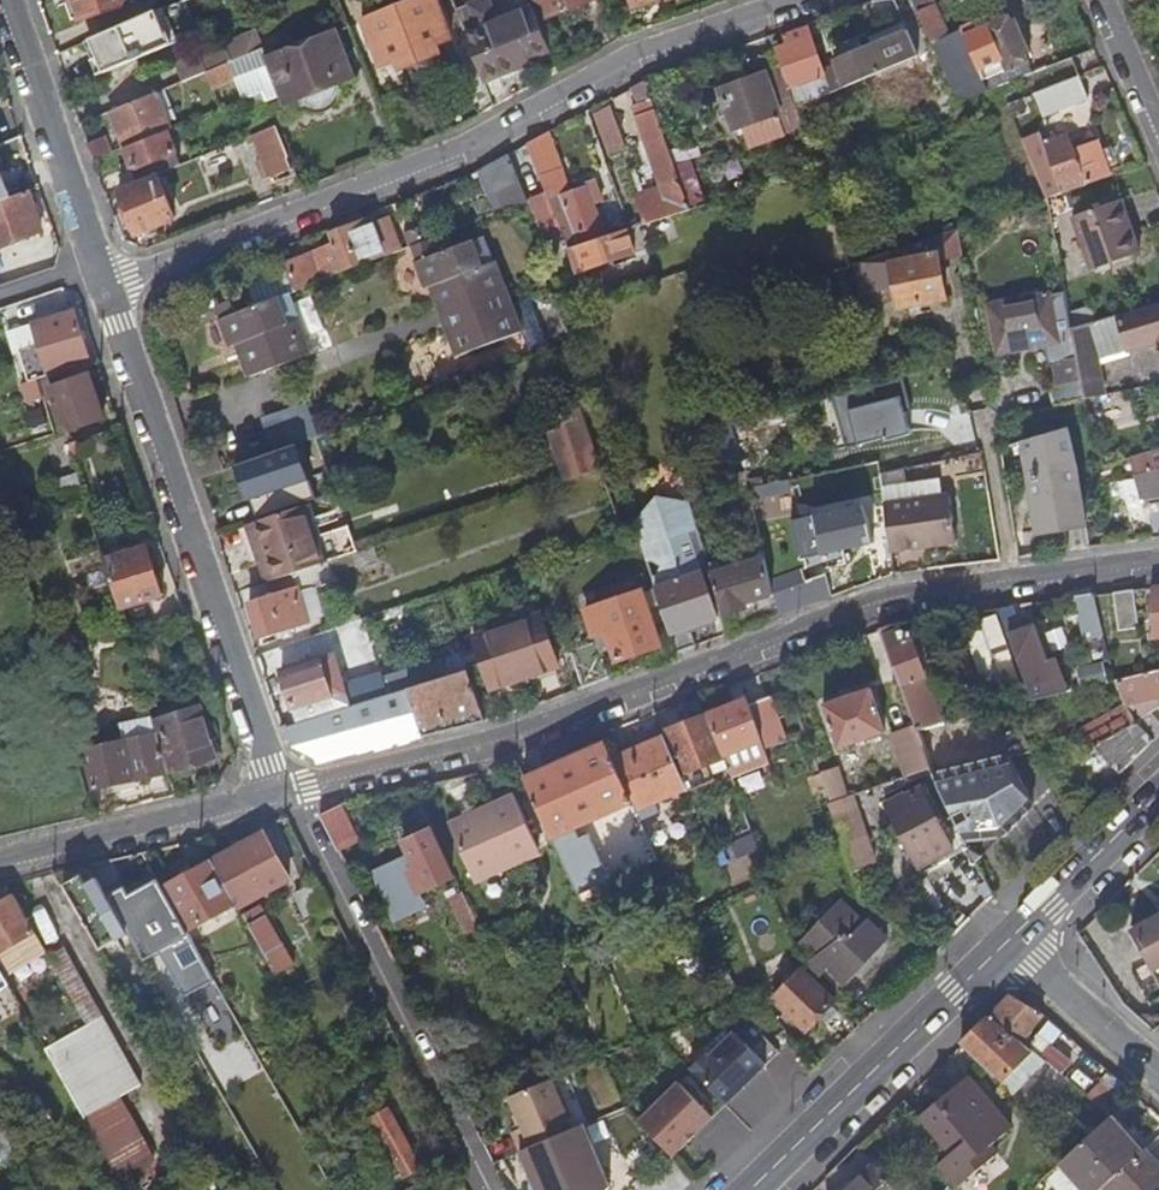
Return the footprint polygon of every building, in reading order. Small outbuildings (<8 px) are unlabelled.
[(80,21),(129,4),(128,0),(73,0),(80,21)] [(365,20),(383,65),(397,60),(401,69),(441,54),(438,44),(452,38),(436,0),(417,0),(365,20)] [(537,7),(496,23),(487,0),(480,0),(467,4),(478,30),(495,76),(515,69),(514,64),(552,51),(537,7)] [(543,20),(594,0),(536,0),(543,20)] [(634,8),(656,0),(631,0),(634,8)] [(931,43),(949,36),(932,0),(912,0),(931,43)] [(1133,14),(1154,8),(1151,0),(1127,0),(1133,14)] [(102,74),(163,49),(148,13),(96,34),(106,56),(96,60),(102,74)] [(1009,17),(966,36),(985,80),(1028,58),(1027,56),(1027,55),(1028,54),(1031,52),(1017,19),(1011,21),(1009,17)] [(783,67),(796,107),(918,55),(903,21),(867,37),(871,46),(836,61),(838,66),(823,72),(807,24),(784,32),(788,44),(776,48),(783,67)] [(949,36),(931,43),(958,103),(990,91),(985,80),(966,36),(962,29),(949,36)] [(248,54),(252,66),(267,60),(266,58),(256,30),(240,36),(241,37),(248,54)] [(266,58),(267,60),(279,91),(284,103),(299,97),(303,105),(306,103),(310,105),(314,106),(317,107),(321,107),(324,106),(327,105),(330,104),(332,102),(335,99),(336,96),(338,93),(338,91),(342,90),(339,82),(355,76),(336,31),(266,58)] [(178,64),(185,80),(205,72),(207,71),(248,54),(241,37),(178,64)] [(207,71),(205,72),(212,88),(235,79),(243,100),(263,92),(254,71),(252,66),(248,54),(207,71)] [(1074,58),(1028,76),(1044,115),(1089,98),(1074,58)] [(267,60),(252,66),(254,71),(263,92),(265,97),(279,91),(267,60)] [(796,107),(783,67),(719,89),(725,103),(718,105),(723,117),(729,115),(734,129),(741,126),(779,114),(785,131),(802,125),(796,107)] [(164,89),(157,92),(164,111),(172,108),(164,89)] [(157,92),(109,111),(118,132),(125,148),(167,131),(172,129),(164,111),(157,92)] [(599,106),(608,149),(626,146),(617,103),(599,106)] [(649,224),(690,210),(689,207),(675,165),(657,114),(639,120),(668,203),(645,210),(649,224)] [(779,114),(741,126),(749,150),(787,137),(785,131),(779,114)] [(290,157),(277,126),(249,137),(252,144),(257,142),(264,159),(259,161),(262,167),(267,165),(272,177),(292,169),(287,158),(290,157)] [(167,131),(125,148),(139,182),(180,165),(167,131)] [(118,132),(86,145),(93,161),(125,148),(118,132)] [(548,133),(527,145),(547,193),(561,227),(570,249),(605,236),(586,186),(572,191),(548,133)] [(1024,141),(1048,198),(1111,174),(1098,141),(1074,150),(1068,135),(1045,143),(1041,135),(1024,141)] [(505,212),(531,202),(530,200),(512,153),(487,167),(505,212)] [(690,160),(675,165),(689,207),(704,202),(690,160)] [(267,165),(262,167),(266,179),(272,177),(267,165)] [(27,189),(19,170),(0,178),(0,201),(27,189)] [(158,178),(121,194),(138,234),(175,219),(158,178)] [(43,229),(27,189),(0,201),(0,246),(43,229)] [(547,193),(530,200),(531,202),(544,234),(561,227),(547,193)] [(1117,201),(1073,216),(1092,270),(1141,253),(1133,230),(1129,232),(1117,201)] [(337,245),(287,264),(297,291),(311,286),(386,257),(402,251),(389,218),(373,224),(372,221),(333,235),(337,245)] [(407,233),(413,247),(432,240),(426,225),(407,233)] [(964,258),(959,228),(859,263),(864,294),(897,288),(900,308),(947,300),(941,262),(964,258)] [(629,230),(572,249),(579,271),(636,253),(629,230)] [(485,271),(498,267),(486,237),(473,241),(485,271)] [(413,247),(419,261),(436,255),(432,240),(413,247)] [(435,294),(442,314),(445,313),(507,289),(498,267),(485,271),(473,241),(436,255),(419,261),(417,262),(427,288),(435,286),(437,293),(435,294)] [(287,264),(283,254),(243,269),(257,307),(279,298),(292,293),(297,291),(287,264)] [(513,305),(513,304),(507,289),(445,313),(460,355),(524,332),(513,305)] [(292,293),(279,298),(294,339),(304,335),(308,334),(292,293)] [(1052,295),(990,307),(1000,352),(1060,341),(1052,295)] [(257,307),(222,319),(233,347),(243,344),(246,354),(243,355),(252,377),(311,354),(304,335),(294,339),(279,298),(257,307)] [(531,298),(513,305),(524,332),(531,351),(549,344),(531,298)] [(1119,314),(1128,348),(1129,350),(1157,342),(1158,348),(1158,303),(1119,314)] [(91,358),(76,309),(34,322),(40,346),(21,351),(29,378),(48,373),(48,371),(91,358)] [(1128,348),(1119,314),(1088,323),(1097,357),(1128,348)] [(1097,357),(1088,323),(1073,327),(1079,359),(1079,361),(1097,357)] [(1097,357),(1079,361),(1087,398),(1107,394),(1097,357)] [(1055,405),(1087,398),(1079,361),(1079,359),(1056,363),(1060,383),(1052,385),(1055,405)] [(46,399),(55,396),(49,375),(39,378),(46,399)] [(98,419),(84,376),(53,386),(67,430),(98,419)] [(903,396),(859,407),(868,446),(913,435),(903,396)] [(579,406),(547,417),(573,480),(601,470),(604,469),(591,441),(586,428),(579,406)] [(1088,525),(1068,428),(1025,441),(1040,532),(1088,525)] [(323,434),(230,467),(240,496),(286,480),(279,461),(284,459),(285,462),(327,447),(323,434)] [(1136,456),(1148,498),(1158,495),(1158,450),(1136,456)] [(880,461),(882,472),(905,467),(909,466),(906,453),(879,459),(880,461)] [(886,504),(944,497),(942,482),(909,485),(905,467),(882,472),(886,504)] [(298,490),(302,503),(312,500),(338,491),(332,474),(304,483),(298,490)] [(791,480),(751,487),(754,501),(794,492),(791,480)] [(944,497),(886,504),(889,520),(892,552),(957,543),(952,496),(944,497)] [(38,497),(21,501),(24,512),(40,508),(38,497)] [(316,543),(325,540),(312,500),(302,503),(303,506),(316,543)] [(21,501),(8,503),(11,515),(24,512),(21,501)] [(1153,541),(1158,540),(1158,503),(1147,504),(1153,541)] [(652,508),(636,527),(680,654),(697,647),(692,632),(690,627),(706,622),(720,617),(705,577),(711,574),(698,529),(673,537),(661,505),(652,508)] [(693,506),(661,505),(673,537),(698,529),(693,506)] [(261,559),(270,584),(295,575),(330,563),(335,561),(352,556),(358,554),(349,532),(325,540),(316,543),(303,506),(258,521),(270,556),(261,559)] [(864,506),(794,522),(802,558),(874,544),(869,522),(864,506)] [(120,607),(164,593),(149,545),(105,559),(120,607)] [(352,556),(335,561),(338,573),(356,567),(352,556)] [(761,624),(779,616),(771,582),(766,559),(711,574),(723,616),(747,609),(745,603),(756,600),(761,624)] [(337,583),(330,563),(295,575),(299,589),(252,605),(264,640),(311,624),(301,595),(336,584),(337,583)] [(771,582),(779,616),(832,597),(826,575),(816,578),(810,581),(806,581),(802,570),(771,582)] [(1139,630),(1133,591),(1113,594),(1119,632),(1139,630)] [(644,592),(586,611),(595,637),(609,632),(619,662),(662,648),(644,592)] [(1112,661),(1095,596),(1075,600),(1092,667),(1112,661)] [(1001,614),(1034,702),(1071,693),(1058,659),(1048,663),(1035,628),(1020,633),(1011,609),(1001,614)] [(543,617),(475,639),(492,692),(561,669),(543,617)] [(706,622),(690,627),(692,632),(708,627),(706,622)] [(899,625),(882,631),(918,729),(944,723),(939,709),(912,633),(901,632),(899,625)] [(571,652),(583,690),(611,679),(599,642),(571,652)] [(282,672),(298,723),(337,711),(328,682),(341,678),(334,656),(282,672)] [(351,679),(356,700),(390,691),(385,670),(351,679)] [(470,671),(288,728),(294,747),(320,763),(487,721),(470,671)] [(1118,682),(1125,707),(1158,699),(1158,672),(1118,682)] [(872,690),(825,708),(841,751),(888,733),(872,690)] [(771,697),(750,704),(763,741),(766,750),(788,742),(771,697)] [(749,701),(708,717),(723,756),(746,748),(750,760),(765,755),(760,742),(763,741),(750,704),(749,701)] [(214,757),(199,707),(159,720),(174,770),(214,757)] [(939,709),(944,723),(950,721),(945,707),(939,709)] [(1084,761),(1108,786),(1132,763),(1154,742),(1136,722),(1125,707),(1079,732),(1096,750),(1084,761)] [(1136,722),(1154,742),(1158,738),(1158,721),(1150,710),(1145,712),(1136,722)] [(156,726),(153,716),(121,723),(124,734),(125,741),(152,735),(149,728),(156,726)] [(723,756),(708,717),(665,733),(687,788),(688,792),(712,781),(706,766),(724,759),(723,756)] [(86,749),(94,788),(120,782),(122,790),(136,787),(134,779),(170,771),(156,726),(149,728),(152,735),(125,741),(124,734),(110,737),(111,744),(86,749)] [(665,738),(615,761),(633,802),(637,811),(687,788),(665,738)] [(907,778),(932,769),(921,738),(895,747),(907,778)] [(608,745),(526,781),(551,838),(633,802),(615,761),(608,745)] [(1011,757),(935,776),(938,783),(941,791),(967,843),(978,864),(983,859),(974,850),(969,840),(1005,837),(1035,808),(1011,757)] [(967,843),(941,791),(938,783),(933,781),(921,787),(906,794),(906,793),(887,803),(920,867),(955,849),(967,843)] [(516,795),(449,826),(474,880),(476,879),(482,882),(496,875),(498,869),(540,850),(516,795)] [(851,797),(829,805),(841,839),(853,874),(875,866),(851,797)] [(341,809),(321,818),(338,852),(358,842),(341,809)] [(238,908),(290,878),(264,832),(212,862),(238,908)] [(454,879),(432,832),(407,843),(413,856),(415,861),(419,869),(411,872),(421,894),(454,879)] [(623,838),(623,858),(647,858),(647,838),(623,838)] [(413,856),(399,862),(402,868),(415,861),(413,856)] [(419,869),(415,861),(402,868),(399,862),(373,874),(393,918),(425,903),(421,894),(411,872),(419,869)] [(187,931),(224,911),(246,951),(259,944),(243,916),(238,908),(212,862),(164,889),(187,931)] [(101,948),(128,933),(120,919),(105,894),(102,888),(97,878),(87,884),(81,875),(64,885),(101,948)] [(125,875),(102,888),(105,894),(120,919),(125,916),(137,939),(164,924),(170,934),(174,932),(184,949),(185,949),(191,959),(200,954),(187,931),(164,889),(158,879),(135,893),(125,875)] [(474,943),(485,938),(465,895),(454,901),(474,943)] [(13,897),(0,904),(0,953),(33,934),(13,897)] [(806,967),(817,979),(829,969),(844,984),(888,939),(871,923),(867,927),(844,903),(804,943),(818,958),(807,967),(806,967)] [(276,975),(293,964),(260,906),(243,916),(259,944),(276,975)] [(1136,933),(1158,974),(1158,920),(1136,933)] [(8,950),(18,967),(49,950),(40,933),(8,950)] [(46,1048),(116,1173),(118,1177),(154,1156),(152,1152),(121,1098),(141,1086),(63,950),(49,958),(87,1025),(46,1048)] [(11,985),(0,966),(0,991),(11,985)] [(838,1005),(804,971),(776,999),(810,1033),(823,1020),(833,1030),(844,1020),(834,1009),(838,1005)] [(1042,1012),(1013,996),(960,1047),(1006,1091),(1011,1086),(1005,1080),(1032,1053),(1021,1045),(1045,1015),(1042,1012)] [(707,1055),(691,1070),(693,1072),(726,1107),(780,1055),(748,1022),(710,1058),(707,1055)] [(1069,1067),(1048,1051),(1040,1060),(1062,1076),(1069,1067)] [(726,1107),(693,1072),(640,1123),(673,1158),(726,1107)] [(969,1078),(938,1103),(943,1109),(973,1083),(969,1078)] [(628,1164),(607,1115),(573,1129),(552,1080),(510,1098),(523,1129),(513,1133),(537,1189),(608,1189),(612,1186),(615,1189),(641,1189),(647,1184),(628,1164)] [(938,1103),(918,1121),(949,1157),(937,1167),(957,1189),(998,1155),(991,1146),(1012,1129),(973,1083),(943,1109),(938,1103)] [(1097,1105),(1110,1120),(1127,1104),(1112,1089),(1097,1105)] [(1034,1092),(1021,1106),(1031,1116),(1045,1102),(1034,1092)] [(421,1167),(388,1108),(372,1117),(405,1176),(421,1167)] [(10,1161),(29,1151),(20,1136),(11,1118),(0,1123),(0,1144),(1,1146),(9,1161),(10,1161)] [(1085,1189),(1100,1189),(1105,1186),(1141,1155),(1109,1121),(1072,1155),(1061,1165),(1085,1189)] [(1105,1186),(1108,1189),(1158,1189),(1158,1167),(1144,1152),(1141,1155),(1105,1186)] [(849,1189),(880,1189),(888,1182),(873,1166),(849,1189)] [(1051,1173),(1039,1185),(1043,1189),(1066,1189),(1051,1173)] [(447,1187),(449,1189),(466,1189),(461,1180),(447,1187)]
